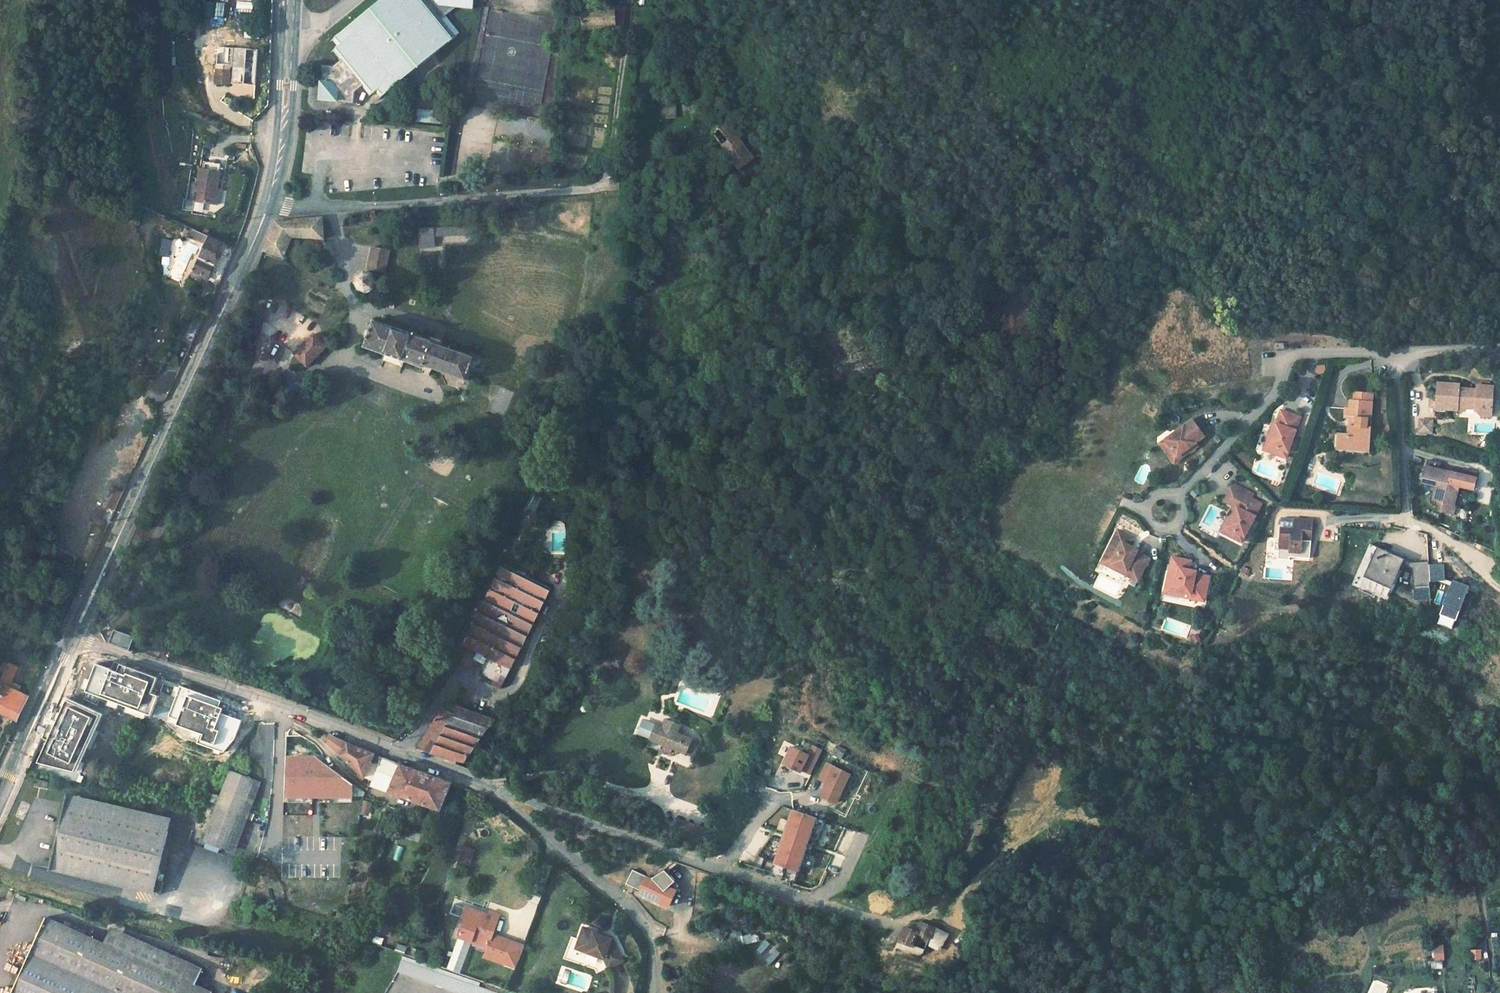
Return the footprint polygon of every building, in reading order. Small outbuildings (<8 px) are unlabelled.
[(328,86),(345,104),(360,104),(360,93),(369,85),(377,94),(385,87),(392,95),(459,33),(443,17),(457,3),(474,4),(475,0),(383,0),(341,39),(348,47),(340,54),(349,63),(340,71),(328,71),(328,86)] [(216,2),(215,16),(224,17),(225,3),(216,2)] [(623,23),(624,6),(621,5),(613,6),(613,24),(623,23)] [(613,24),(613,6),(580,8),(581,28),(613,26),(613,24)] [(230,46),(218,45),(217,63),(229,63),(230,46)] [(245,48),(233,47),(231,69),(244,71),(245,48)] [(257,48),(245,48),(244,71),(231,69),(230,84),(254,85),(257,48)] [(345,104),(328,86),(316,92),(345,104)] [(675,115),(675,95),(661,95),(661,114),(675,115)] [(419,109),(417,122),(439,124),(441,111),(419,109)] [(732,125),(729,121),(713,132),(740,169),(753,160),(755,159),(732,125)] [(758,167),(753,160),(740,169),(745,177),(758,167)] [(664,176),(665,163),(651,162),(651,175),(664,176)] [(226,180),(207,172),(194,201),(212,210),(219,196),(226,180)] [(221,197),(219,196),(212,210),(215,211),(221,197)] [(323,237),(323,218),(276,222),(263,252),(282,259),(292,237),(323,237)] [(477,233),(476,225),(416,230),(415,245),(430,246),(430,237),(477,233)] [(221,243),(207,236),(192,269),(206,276),(221,243)] [(161,238),(158,254),(168,256),(172,240),(161,238)] [(385,274),(390,251),(373,247),(368,269),(385,274)] [(375,291),(378,282),(375,276),(365,272),(358,276),(356,283),(358,291),(366,293),(375,291)] [(198,324),(185,318),(176,338),(188,344),(198,324)] [(468,379),(476,356),(442,345),(444,341),(434,338),(433,341),(428,339),(373,320),(364,347),(424,368),(425,365),(468,379)] [(307,366),(325,345),(312,334),(293,355),(307,366)] [(1436,409),(1464,410),(1464,408),(1475,408),(1475,407),(1475,399),(1476,389),(1458,388),(1458,384),(1437,382),(1436,399),(1430,398),(1429,407),(1436,408),(1436,409)] [(1371,418),(1372,402),(1349,400),(1349,408),(1345,407),(1344,417),(1355,418),(1355,426),(1348,425),(1347,433),(1346,445),(1369,446),(1370,426),(1367,426),(1367,418),(1371,418)] [(1283,406),(1278,419),(1275,429),(1270,427),(1267,438),(1290,446),(1301,412),(1283,406)] [(1208,435),(1197,418),(1167,437),(1180,458),(1190,452),(1188,449),(1196,443),(1208,435)] [(1432,435),(1434,420),(1419,418),(1417,433),(1432,435)] [(1336,449),(1369,451),(1369,446),(1346,445),(1347,433),(1337,432),(1337,440),(1336,449)] [(1180,458),(1167,437),(1161,441),(1175,462),(1180,458)] [(1290,446),(1267,438),(1264,444),(1287,452),(1290,446)] [(1196,443),(1188,449),(1190,452),(1198,446),(1196,443)] [(1462,474),(1439,469),(1441,463),(1427,460),(1426,466),(1423,478),(1436,481),(1435,486),(1432,500),(1444,503),(1441,511),(1454,514),(1456,506),(1453,505),(1456,491),(1458,486),(1473,489),(1476,477),(1477,472),(1463,468),(1462,474)] [(1435,486),(1436,481),(1423,478),(1422,483),(1435,486)] [(1253,493),(1233,483),(1230,488),(1243,494),(1232,515),(1229,513),(1223,523),(1245,534),(1261,503),(1251,498),(1253,493)] [(1472,495),(1473,489),(1458,486),(1456,491),(1472,495)] [(1243,494),(1230,488),(1224,500),(1233,504),(1229,513),(1232,515),(1243,494)] [(1311,541),(1312,520),(1294,519),(1293,529),(1281,528),(1279,548),(1290,549),(1290,551),(1301,552),(1301,546),(1302,540),(1311,541)] [(1245,534),(1223,523),(1220,529),(1242,540),(1245,534)] [(1128,532),(1118,527),(1104,555),(1126,568),(1139,575),(1149,554),(1138,548),(1139,546),(1131,542),(1124,539),(1128,532)] [(1134,535),(1128,532),(1124,539),(1131,542),(1134,535)] [(1411,558),(1428,558),(1427,532),(1411,532),(1411,558)] [(1389,585),(1365,574),(1378,547),(1376,546),(1363,576),(1390,588),(1399,568),(1397,567),(1389,585)] [(1428,589),(1427,562),(1411,562),(1378,547),(1365,574),(1389,585),(1397,567),(1399,568),(1401,569),(1403,565),(1411,569),(1412,590),(1428,589)] [(1125,571),(1126,568),(1104,555),(1103,558),(1125,571)] [(1172,557),(1165,589),(1189,593),(1189,596),(1203,599),(1208,575),(1195,573),(1196,570),(1188,569),(1181,567),(1182,560),(1172,557)] [(1189,561),(1182,560),(1181,567),(1188,569),(1189,561)] [(1430,563),(1430,580),(1445,580),(1444,563),(1430,563)] [(503,685),(552,588),(504,564),(464,643),(488,656),(479,674),(503,685)] [(1453,628),(1470,584),(1454,578),(1437,622),(1453,628)] [(1189,593),(1165,589),(1165,592),(1181,595),(1180,599),(1188,600),(1189,596),(1189,593)] [(128,650),(134,637),(113,630),(107,643),(128,650)] [(25,636),(15,631),(9,643),(20,648),(25,636)] [(99,665),(88,660),(85,666),(96,671),(99,665)] [(5,662),(0,670),(0,711),(16,720),(29,692),(21,687),(17,695),(5,687),(14,667),(5,662)] [(109,689),(103,703),(112,707),(118,693),(109,689)] [(464,762),(483,733),(450,722),(456,713),(446,707),(449,703),(444,702),(418,748),(455,761),(457,759),(464,762)] [(61,744),(73,749),(74,747),(88,753),(94,739),(92,734),(90,733),(97,719),(68,706),(58,730),(66,733),(61,744)] [(685,753),(691,740),(689,739),(690,737),(686,735),(685,738),(673,732),(677,724),(666,719),(663,727),(656,725),(650,738),(685,753)] [(219,727),(200,720),(195,731),(214,738),(219,727)] [(343,741),(331,736),(327,743),(365,775),(372,778),(383,756),(343,741)] [(790,746),(782,766),(811,777),(822,748),(811,744),(808,753),(790,746)] [(34,768),(40,754),(31,750),(25,764),(34,768)] [(452,781),(383,756),(372,778),(371,781),(441,809),(442,805),(445,806),(446,802),(444,802),(452,781)] [(836,806),(852,774),(826,761),(817,780),(824,784),(818,796),(836,806)] [(348,780),(326,766),(317,778),(339,793),(348,780)] [(49,777),(36,773),(34,781),(47,784),(49,777)] [(251,786),(224,775),(197,843),(224,854),(251,786)] [(359,787),(352,782),(347,789),(355,794),(359,787)] [(167,817),(65,792),(46,865),(154,892),(157,880),(151,878),(167,817)] [(368,815),(371,802),(363,800),(360,813),(368,815)] [(829,820),(786,807),(774,847),(807,858),(811,847),(820,850),(829,820)] [(395,845),(393,860),(400,861),(402,847),(395,845)] [(461,861),(472,863),(475,849),(463,847),(461,861)] [(829,871),(838,874),(843,860),(833,857),(829,871)] [(670,906),(677,890),(669,886),(675,881),(664,870),(654,880),(647,876),(633,870),(626,885),(633,888),(632,890),(633,891),(646,896),(670,906)] [(6,992),(206,992),(213,978),(44,904),(6,992)] [(512,944),(492,937),(499,917),(489,914),(488,917),(487,919),(483,918),(484,916),(465,909),(461,920),(464,921),(458,940),(471,944),(473,939),(489,944),(487,950),(484,959),(504,966),(512,944)] [(201,956),(110,916),(104,930),(195,970),(201,956)] [(928,945),(936,929),(923,923),(921,923),(916,931),(908,928),(905,929),(898,941),(925,950),(927,946),(928,945)] [(936,929),(928,945),(927,946),(939,951),(948,934),(936,929)] [(582,931),(576,952),(605,960),(610,969),(623,961),(611,940),(610,940),(604,938),(604,937),(582,931)] [(489,944),(473,939),(471,944),(487,950),(489,944)] [(921,959),(925,950),(898,941),(895,948),(921,959)] [(397,942),(395,949),(405,952),(407,945),(397,942)] [(1435,960),(1445,959),(1444,943),(1433,944),(1435,960)] [(523,948),(512,944),(504,966),(516,970),(523,948)] [(1471,947),(1472,958),(1482,958),(1482,947),(1471,947)] [(397,971),(460,992),(505,992),(402,957),(397,971)]
